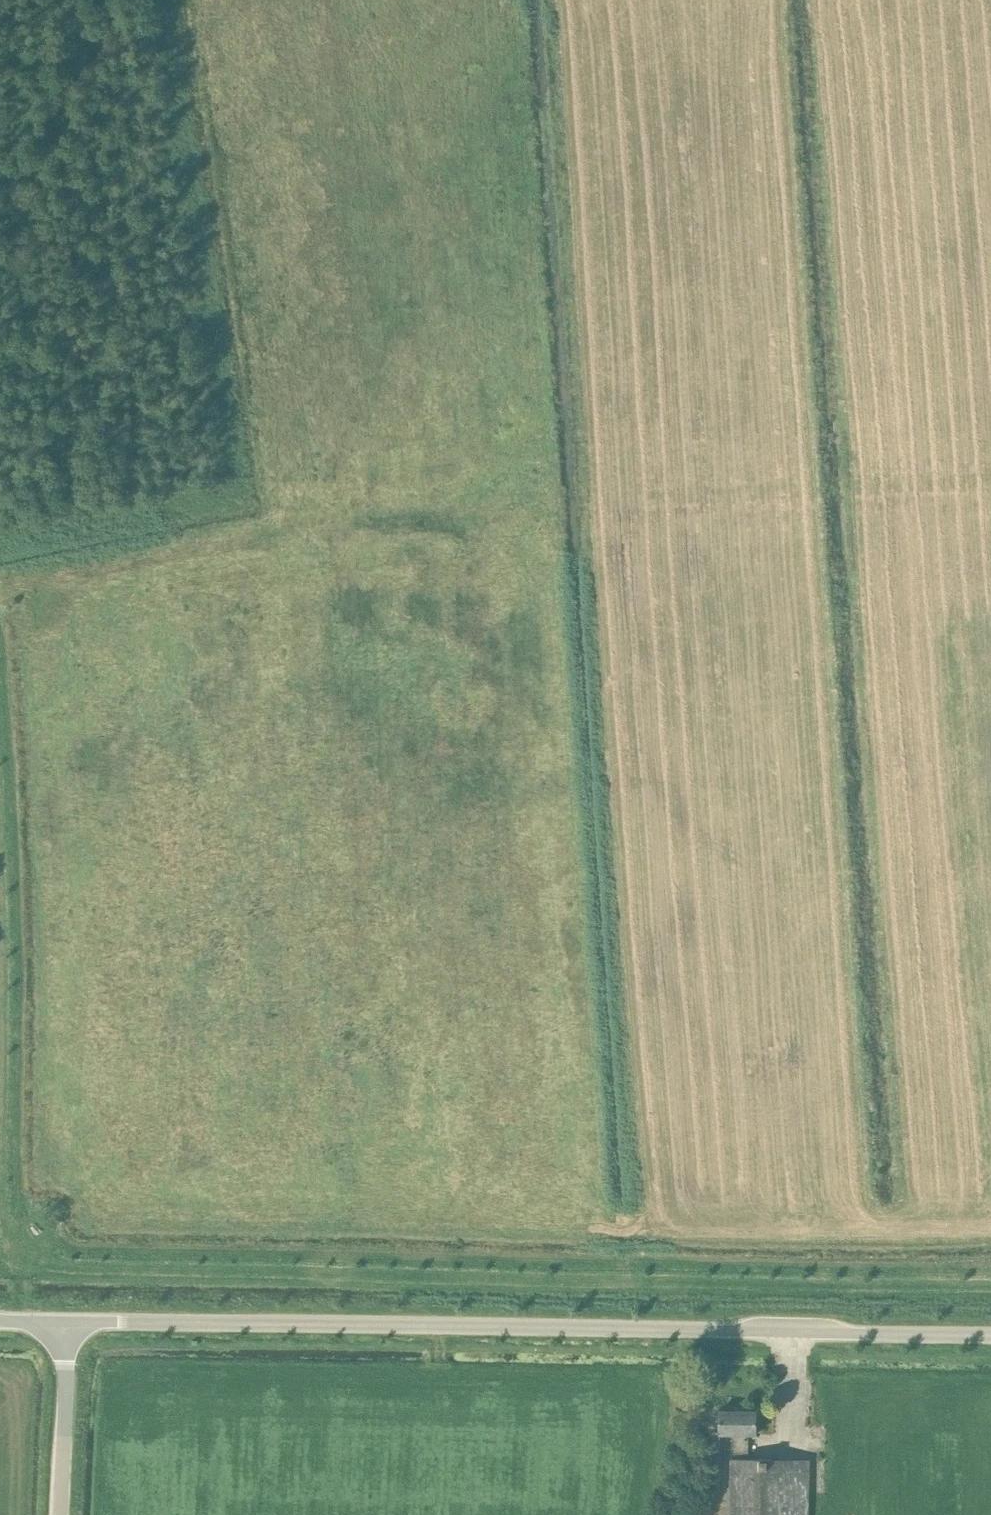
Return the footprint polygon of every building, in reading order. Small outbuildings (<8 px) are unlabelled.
[(809,1458),(748,1459),(748,1434),(756,1434),(756,1410),(719,1410),(719,1434),(730,1434),(730,1514),(809,1514),(809,1458)]
